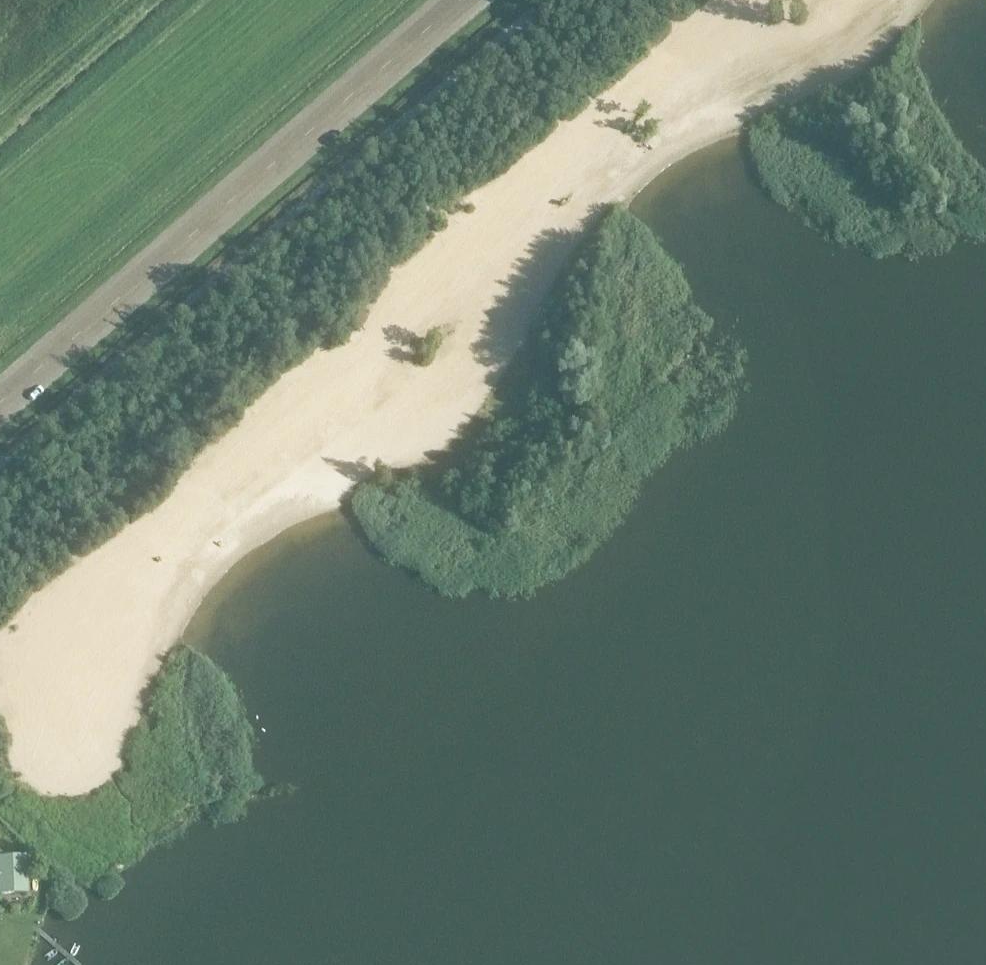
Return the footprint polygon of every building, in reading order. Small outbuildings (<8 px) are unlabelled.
[(4,895),(9,894),(14,893),(13,889),(23,879),(27,879),(27,857),(0,858),(0,894),(4,895)]
